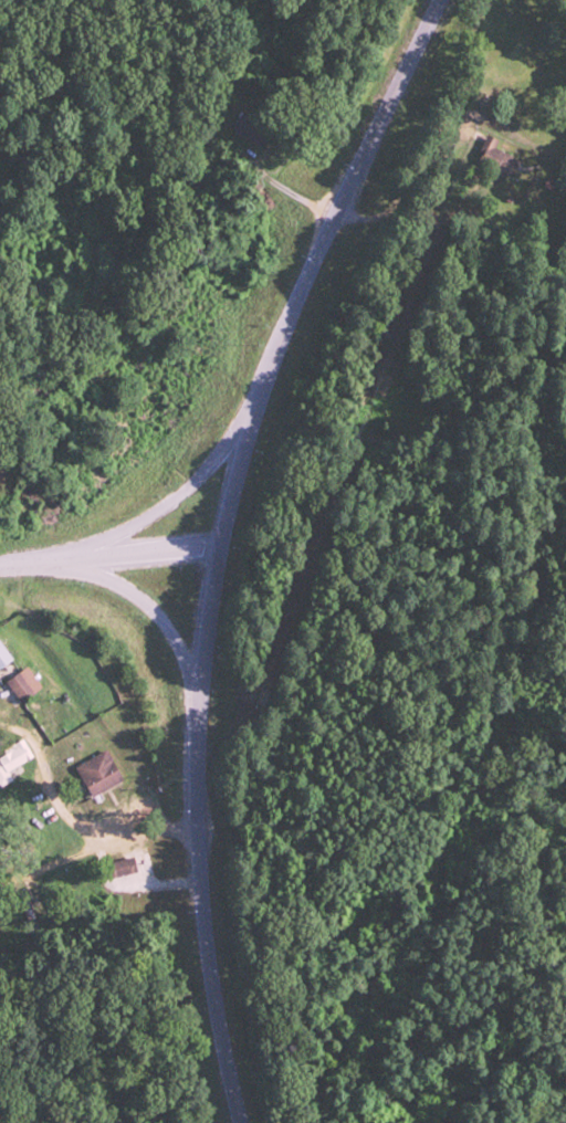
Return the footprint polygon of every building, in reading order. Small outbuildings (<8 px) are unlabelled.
[(475,160),(512,178),(522,160),(496,146),(499,139),(488,133),(475,160)] [(11,659),(0,644),(0,667),(11,659)] [(6,681),(20,702),(34,693),(20,672),(6,681)] [(75,766),(91,797),(123,781),(107,749),(75,766)] [(111,880),(138,872),(133,855),(106,863),(111,880)]
